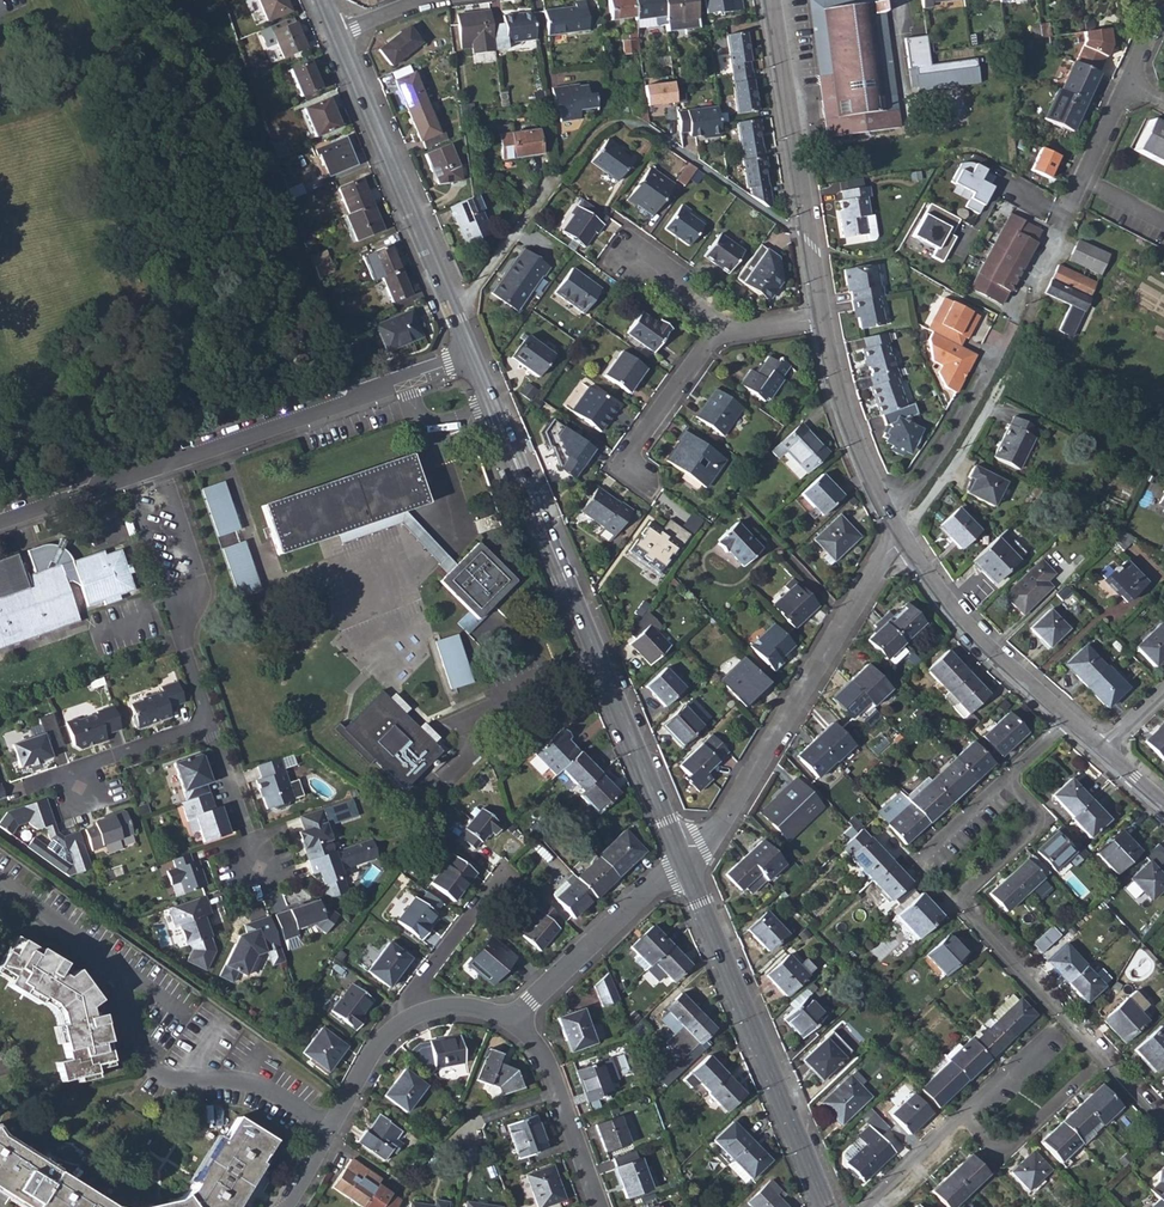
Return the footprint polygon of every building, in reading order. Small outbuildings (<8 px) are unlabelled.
[(282,0),(256,0),(265,22),(288,13),(282,0)] [(543,13),(546,36),(588,30),(583,0),(573,1),(573,6),(563,8),(559,11),(543,13)] [(632,18),(630,0),(606,0),(608,21),(632,18)] [(664,25),(661,0),(630,0),(632,18),(634,28),(664,25)] [(664,25),(665,32),(695,27),(691,0),(661,0),(664,25)] [(703,12),(713,10),(714,13),(740,9),(739,0),(701,0),(703,12)] [(897,123),(894,105),(884,106),(873,19),(883,19),(880,0),(857,0),(818,5),(827,69),(817,70),(825,132),(897,123)] [(241,19),(245,17),(250,28),(262,23),(253,3),(237,10),(241,19)] [(487,12),(455,16),(459,49),(469,48),(470,54),(492,50),(487,12)] [(503,23),(490,26),(493,50),(506,48),(505,43),(535,38),(531,13),(502,17),(503,23)] [(1092,21),(1080,22),(1081,32),(1082,32),(1094,30),(1092,21)] [(1047,23),(1038,24),(1040,37),(1049,36),(1047,23)] [(270,33),(281,60),(304,50),(292,24),(270,33)] [(1030,25),(1032,38),(1040,37),(1038,24),(1030,25)] [(419,43),(406,28),(377,51),(390,67),(419,43)] [(1073,62),(1059,91),(1083,103),(1097,73),(1110,45),(1108,29),(1094,30),(1082,32),(1083,41),(1073,62)] [(729,73),(730,79),(751,76),(750,70),(748,70),(747,60),(748,60),(744,31),(724,34),(727,52),(726,52),(729,73)] [(905,39),(912,88),(920,87),(920,90),(980,82),(977,60),(932,66),(927,36),(905,39)] [(623,54),(637,52),(636,40),(621,42),(623,54)] [(288,72),(299,98),(318,90),(307,63),(288,72)] [(393,72),(396,80),(413,73),(409,66),(393,72)] [(394,81),(408,111),(426,103),(413,73),(396,80),(394,81)] [(753,96),(750,80),(731,82),(732,92),(731,92),(735,113),(756,109),(754,96),(753,96)] [(567,85),(550,87),(553,109),(557,109),(559,122),(579,119),(578,110),(595,107),(593,93),(587,93),(585,84),(567,86),(567,85)] [(1056,90),(1042,119),(1069,132),(1083,103),(1059,91),(1056,90)] [(238,99),(243,115),(258,110),(253,94),(238,99)] [(684,102),(682,94),(673,95),(675,104),(684,102)] [(302,111),(313,138),(338,128),(326,100),(302,111)] [(423,141),(427,150),(448,141),(444,131),(439,133),(426,103),(408,111),(421,142),(423,141)] [(617,104),(609,104),(611,113),(613,113),(615,113),(618,113),(617,104)] [(710,139),(720,137),(716,108),(676,113),(678,133),(687,132),(688,135),(694,138),(707,136),(710,139)] [(660,123),(646,113),(648,125),(658,132),(660,123)] [(735,122),(741,159),(763,155),(761,146),(759,146),(757,130),(759,130),(757,118),(735,122)] [(1133,151),(1163,167),(1163,129),(1148,121),(1133,151)] [(496,127),(500,160),(539,155),(536,131),(508,135),(507,126),(496,127)] [(670,127),(665,137),(680,148),(678,133),(670,127)] [(311,152),(322,179),(353,166),(342,139),(311,152)] [(615,147),(606,140),(590,163),(616,181),(630,162),(614,149),(615,147)] [(282,142),(270,146),(275,161),(288,156),(282,142)] [(459,168),(449,145),(425,155),(438,185),(461,182),(459,168)] [(1029,170),(1047,179),(1057,156),(1039,148),(1029,170)] [(765,168),(763,155),(741,159),(746,189),(750,189),(751,197),(765,206),(771,205),(767,183),(765,183),(763,168),(765,168)] [(964,207),(977,214),(991,187),(980,182),(986,171),(970,163),(965,162),(959,163),(950,182),(971,193),(964,207)] [(675,179),(684,185),(689,178),(696,169),(687,163),(675,179)] [(672,186),(648,169),(626,199),(635,205),(637,202),(653,213),(672,186)] [(689,178),(696,183),(703,174),(696,169),(689,178)] [(846,181),(847,190),(861,188),(860,179),(846,181)] [(337,190),(347,215),(370,206),(359,180),(337,190)] [(298,185),(285,190),(289,200),(303,195),(298,185)] [(843,238),(866,234),(863,217),(868,216),(865,197),(869,196),(868,187),(861,188),(847,190),(840,192),(841,200),(839,200),(840,211),(838,211),(843,238)] [(450,208),(466,246),(489,236),(479,212),(484,210),(478,197),(450,208)] [(596,234),(607,218),(582,199),(577,206),(576,206),(569,214),(572,217),(561,233),(583,247),(593,232),(596,234)] [(928,204),(911,237),(935,249),(931,257),(941,263),(954,237),(946,233),(948,229),(953,231),(959,220),(928,204)] [(681,205),(664,229),(688,246),(702,226),(686,215),(689,210),(681,205)] [(354,242),(376,233),(372,224),(376,221),(370,206),(347,215),(343,217),(350,234),(354,242)] [(1040,231),(1010,214),(989,253),(984,263),(970,288),(1000,305),(1040,231)] [(866,234),(867,240),(874,239),(876,236),(872,215),(868,216),(863,217),(866,234)] [(339,219),(346,236),(350,234),(343,217),(339,219)] [(372,224),(376,233),(380,231),(376,221),(372,224)] [(718,235),(703,256),(727,273),(742,251),(718,235)] [(1077,241),(1068,260),(1099,275),(1108,255),(1077,241)] [(758,245),(735,278),(766,299),(769,299),(782,280),(777,258),(758,245)] [(361,257),(371,282),(379,279),(398,272),(387,246),(361,257)] [(516,258),(490,293),(516,311),(529,293),(527,291),(538,275),(541,277),(548,268),(522,249),(516,258)] [(325,251),(309,257),(313,268),(329,261),(325,251)] [(334,273),(329,261),(313,268),(317,280),(334,273)] [(851,301),(869,298),(879,297),(883,296),(881,283),(878,283),(875,264),(866,265),(865,271),(862,272),(862,269),(857,270),(858,272),(854,273),(852,268),(842,269),(846,292),(849,291),(851,301)] [(1070,336),(1095,283),(1057,265),(1044,293),(1068,305),(1057,330),(1070,336)] [(570,269),(553,294),(583,314),(599,291),(570,269)] [(408,296),(398,272),(379,279),(390,304),(408,296)] [(884,326),(879,297),(869,298),(851,301),(852,311),(855,310),(857,316),(860,330),(884,326)] [(931,332),(959,347),(963,338),(966,339),(971,330),(968,328),(970,324),(973,325),(978,316),(942,298),(934,314),(937,316),(934,322),(931,320),(926,330),(931,332)] [(374,326),(383,349),(406,339),(408,343),(419,338),(407,313),(374,326)] [(641,313),(625,334),(652,353),(669,329),(659,322),(657,325),(641,313)] [(349,319),(333,325),(337,335),(353,329),(349,319)] [(959,347),(931,332),(927,340),(932,361),(941,366),(937,373),(944,387),(954,393),(964,376),(967,371),(964,369),(968,362),(970,364),(975,355),(959,347)] [(866,359),(870,377),(896,370),(895,368),(892,356),(889,355),(886,343),(890,342),(888,333),(862,339),(864,349),(860,350),(862,360),(866,359)] [(526,337),(510,358),(537,377),(553,356),(526,337)] [(383,349),(384,353),(408,343),(406,339),(383,349)] [(620,353),(602,377),(626,394),(644,369),(620,353)] [(288,359),(289,364),(295,366),(299,362),(298,356),(292,355),(288,359)] [(750,370),(740,384),(764,401),(767,397),(769,399),(782,380),(780,378),(789,366),(778,358),(775,361),(768,356),(755,373),(750,370)] [(869,387),(879,416),(881,415),(905,406),(896,380),(899,379),(896,370),(870,377),(869,377),(872,386),(869,387)] [(526,385),(520,394),(529,400),(535,391),(526,385)] [(588,387),(571,411),(600,431),(616,408),(588,387)] [(741,409),(715,390),(695,418),(721,436),(741,409)] [(905,406),(881,415),(885,426),(889,425),(891,428),(888,429),(885,427),(883,432),(888,435),(884,443),(891,446),(889,452),(901,457),(903,452),(910,455),(922,429),(912,424),(909,417),(917,415),(913,404),(905,406)] [(1012,417),(992,457),(1016,470),(1033,437),(1031,436),(1035,429),(1012,417)] [(573,478),(593,451),(551,421),(542,434),(549,450),(550,448),(557,453),(554,458),(558,468),(573,478)] [(785,452),(805,474),(827,453),(799,423),(770,451),(777,460),(781,457),(785,452)] [(672,451),(665,461),(703,488),(715,470),(712,468),(720,457),(682,432),(675,442),(680,445),(674,453),(672,451)] [(530,439),(526,441),(530,452),(535,450),(530,439)] [(783,465),(797,481),(805,474),(785,452),(781,457),(786,462),(783,465)] [(403,511),(426,504),(409,456),(260,506),(277,555),(337,534),(327,507),(387,486),(397,514),(403,511)] [(972,480),(966,493),(992,507),(1004,483),(972,467),(967,477),(972,480)] [(503,469),(499,471),(503,482),(508,480),(503,469)] [(820,475),(800,495),(820,517),(841,497),(820,475)] [(201,485),(218,533),(239,526),(222,478),(201,485)] [(387,486),(327,507),(337,534),(340,545),(399,525),(439,566),(445,571),(448,568),(450,570),(455,566),(403,511),(397,514),(387,486)] [(618,504),(596,489),(580,512),(602,528),(597,536),(609,543),(631,511),(620,503),(618,504)] [(957,510),(940,525),(949,536),(948,538),(959,549),(977,531),(957,510)] [(700,521),(689,513),(680,525),(691,533),(700,521)] [(495,514),(473,522),(478,534),(499,526),(495,514)] [(813,540),(826,554),(833,561),(858,538),(837,516),(813,540)] [(658,535),(664,539),(674,525),(667,520),(660,530),(658,535)] [(689,535),(674,525),(664,539),(658,535),(660,530),(649,522),(641,534),(643,535),(638,542),(637,540),(628,552),(640,559),(641,557),(647,562),(646,564),(658,572),(665,561),(669,563),(689,535)] [(741,567),(759,550),(735,524),(716,541),(718,542),(715,544),(723,552),(725,551),(741,567)] [(1121,550),(1133,539),(1119,531),(1110,540),(1121,550)] [(241,532),(220,539),(237,588),(258,581),(241,532)] [(1003,536),(1000,533),(995,538),(970,561),(991,584),(1023,553),(1005,534),(1003,536)] [(55,547),(60,551),(64,543),(58,540),(55,547)] [(476,544),(455,566),(450,570),(439,582),(471,612),(477,619),(490,605),(514,582),(476,544)] [(60,551),(55,547),(48,547),(43,545),(25,552),(33,575),(23,579),(15,555),(0,561),(0,648),(79,621),(65,583),(71,581),(77,592),(84,612),(99,606),(101,611),(117,605),(115,601),(132,595),(125,579),(130,577),(126,568),(122,570),(116,553),(101,559),(99,554),(70,564),(60,551)] [(821,559),(828,566),(833,561),(826,554),(821,559)] [(1124,560),(1103,581),(1124,602),(1145,582),(1124,560)] [(1039,561),(1003,595),(1021,614),(1049,587),(1044,582),(1051,575),(1039,561)] [(671,578),(666,584),(673,590),(678,584),(671,578)] [(790,594),(775,609),(794,628),(816,606),(792,579),(784,587),(787,591),(790,594)] [(772,605),(775,609),(790,594),(787,591),(772,605)] [(643,601),(633,612),(639,617),(644,611),(648,605),(643,601)] [(886,611),(879,618),(903,643),(925,623),(906,603),(892,616),(886,611)] [(477,619),(471,612),(459,625),(466,631),(470,636),(496,610),(490,605),(477,619)] [(1048,610),(1029,628),(1047,647),(1066,629),(1048,610)] [(649,625),(654,621),(644,611),(639,617),(628,632),(634,639),(629,643),(649,665),(669,646),(655,632),(649,625)] [(886,659),(903,643),(879,618),(872,625),(877,630),(867,640),(886,659)] [(649,625),(655,632),(660,627),(654,621),(649,625)] [(793,646),(772,624),(749,646),(773,671),(781,663),(778,660),(793,646)] [(1135,647),(1153,666),(1163,655),(1163,631),(1158,625),(1135,647)] [(459,634),(437,642),(452,689),(475,680),(459,634)] [(1064,664),(1085,687),(1104,668),(1083,647),(1064,664)] [(926,670),(946,692),(966,673),(946,652),(926,670)] [(767,683),(742,658),(719,680),(744,707),(767,683)] [(867,665),(849,682),(871,706),(889,690),(867,665)] [(1123,686),(1105,667),(1104,668),(1085,687),(1104,707),(1114,698),(1113,696),(1123,686)] [(664,707),(683,689),(664,668),(645,687),(664,707)] [(955,701),(950,706),(962,718),(987,695),(966,673),(946,692),(955,701)] [(103,677),(89,681),(91,688),(105,683),(103,677)] [(147,725),(149,722),(158,719),(159,721),(171,717),(168,708),(184,703),(177,681),(160,687),(161,692),(141,699),(141,701),(129,705),(133,715),(131,718),(134,727),(137,728),(147,725)] [(863,714),(871,706),(849,682),(831,699),(850,718),(859,709),(863,714)] [(381,692),(342,729),(373,760),(403,789),(441,752),(432,743),(417,728),(404,715),(388,699),(381,692)] [(941,697),(950,706),(955,701),(946,692),(941,697)] [(409,709),(394,694),(388,699),(404,715),(409,709)] [(683,708),(699,725),(705,719),(689,703),(683,708)] [(120,729),(113,706),(96,712),(96,714),(78,721),(76,719),(65,722),(73,746),(79,749),(88,746),(87,743),(92,742),(93,744),(106,740),(104,734),(120,729)] [(701,727),(699,725),(683,708),(682,708),(662,727),(681,746),(701,727)] [(63,746),(52,713),(38,718),(43,734),(12,744),(20,767),(31,764),(32,765),(42,762),(41,760),(52,757),(50,750),(63,746)] [(1024,733),(1006,713),(982,736),(1000,756),(1024,733)] [(1163,760),(1163,722),(1144,742),(1163,761),(1163,760)] [(423,723),(417,728),(432,743),(438,738),(423,723)] [(831,723),(813,740),(833,761),(835,764),(852,747),(831,723)] [(373,760),(337,724),(331,730),(367,766),(373,760)] [(534,754),(555,776),(562,769),(579,753),(566,740),(570,737),(563,728),(558,733),(557,732),(534,754)] [(896,744),(902,738),(898,734),(892,739),(896,744)] [(727,752),(710,735),(677,766),(687,776),(684,779),(698,793),(711,780),(705,773),(727,752)] [(816,777),(833,761),(813,740),(796,756),(816,777)] [(970,742),(952,758),(973,781),(991,764),(970,742)] [(852,747),(835,764),(840,769),(857,752),(852,747)] [(508,758),(500,749),(492,757),(501,766),(508,758)] [(933,772),(927,779),(928,780),(952,758),(946,752),(941,757),(936,752),(924,763),(933,772)] [(562,769),(582,791),(599,774),(579,753),(562,769)] [(171,763),(185,801),(209,793),(205,784),(211,782),(207,771),(203,772),(200,765),(205,763),(202,756),(197,754),(171,763)] [(279,758),(256,766),(260,778),(255,780),(259,793),(262,792),(263,797),(262,797),(266,809),(271,808),(276,810),(286,806),(288,802),(293,800),(279,758)] [(952,758),(928,780),(930,782),(949,803),(973,781),(952,758)] [(618,794),(599,774),(582,791),(578,795),(597,814),(618,794)] [(797,812),(811,797),(795,780),(786,788),(789,791),(781,805),(775,799),(760,813),(786,840),(800,826),(797,812)] [(927,823),(949,803),(930,782),(920,792),(918,790),(907,801),(927,823)] [(1070,786),(1066,782),(1051,796),(1071,817),(1089,801),(1073,782),(1070,786)] [(775,799),(781,805),(789,791),(786,788),(775,799)] [(209,793),(181,803),(187,822),(195,819),(203,843),(229,834),(220,807),(214,809),(209,793)] [(797,812),(800,826),(821,807),(811,797),(797,812)] [(6,812),(0,820),(0,828),(9,835),(16,826),(27,822),(28,824),(36,829),(44,827),(48,839),(51,840),(57,845),(65,850),(67,849),(72,864),(69,864),(52,852),(46,847),(32,838),(26,847),(68,876),(91,868),(78,832),(62,837),(55,832),(52,825),(53,824),(45,799),(6,812)] [(904,845),(927,823),(907,801),(906,800),(898,808),(896,806),(883,819),(904,845)] [(1108,821),(1089,801),(1071,817),(1069,819),(1089,839),(1108,821)] [(322,808),(299,816),(304,830),(298,832),(301,842),(303,841),(306,847),(304,848),(308,860),(332,852),(328,840),(331,839),(325,823),(327,823),(322,808)] [(502,826),(481,809),(464,830),(464,831),(458,838),(474,850),(479,843),(481,843),(490,832),(494,836),(502,826)] [(95,826),(84,830),(91,851),(102,847),(102,845),(121,839),(121,838),(133,834),(125,811),(122,811),(114,813),(113,816),(105,819),(94,823),(95,826)] [(861,828),(852,818),(847,823),(856,833),(860,828),(861,828)] [(841,847),(871,880),(890,862),(860,828),(856,833),(841,847)] [(625,831),(598,857),(617,877),(644,851),(625,831)] [(1139,852),(1120,832),(1096,854),(1115,874),(1139,852)] [(1055,833),(1035,852),(1054,872),(1073,853),(1055,833)] [(332,852),(308,860),(312,874),(318,872),(320,878),(322,879),(323,883),(322,884),(325,893),(332,897),(348,890),(340,870),(339,866),(349,862),(352,866),(369,860),(365,848),(373,845),(370,839),(332,852)] [(51,840),(46,847),(52,852),(57,845),(51,840)] [(761,840),(743,858),(765,880),(766,882),(784,866),(761,840)] [(1163,860),(1163,848),(1159,843),(1149,852),(1161,864),(1163,860)] [(377,857),(373,845),(365,848),(369,860),(377,857)] [(194,871),(191,863),(188,854),(171,860),(174,869),(166,871),(170,885),(179,882),(183,893),(205,886),(200,869),(194,871)] [(475,873),(453,856),(432,886),(452,901),(465,883),(467,884),(475,873)] [(598,857),(576,878),(595,898),(617,877),(598,857)] [(751,893),(765,880),(743,858),(725,875),(740,890),(744,886),(751,893)] [(197,861),(191,863),(194,871),(200,869),(197,861)] [(1024,861),(1007,878),(1023,896),(1030,889),(1032,891),(1031,891),(1037,898),(1048,888),(1040,879),(1024,861)] [(909,881),(890,862),(871,880),(876,886),(881,892),(879,894),(885,899),(887,902),(909,881)] [(1146,865),(1151,871),(1154,868),(1148,862),(1146,865)] [(1146,865),(1130,879),(1150,900),(1163,888),(1163,879),(1154,868),(1151,871),(1146,865)] [(569,886),(555,899),(573,919),(595,898),(576,878),(573,874),(565,881),(569,886)] [(1006,912),(1023,896),(1007,878),(989,894),(1006,912)] [(552,896),(555,899),(569,886),(565,881),(552,894),(552,896)] [(868,894),(879,905),(885,899),(879,894),(881,892),(876,886),(868,894)] [(891,912),(895,916),(918,896),(913,891),(891,912)] [(920,894),(918,896),(895,916),(895,917),(917,939),(941,917),(920,894)] [(1104,904),(1110,899),(1106,895),(1100,900),(1104,904)] [(204,896),(168,908),(174,927),(178,926),(185,945),(190,944),(192,950),(187,961),(206,971),(215,951),(210,937),(211,937),(207,927),(210,927),(207,916),(211,915),(204,896)] [(435,915),(414,898),(396,923),(421,940),(430,928),(427,926),(435,915)] [(550,922),(556,914),(543,900),(536,909),(540,913),(521,936),(539,951),(559,929),(550,922)] [(339,915),(319,901),(276,915),(285,941),(300,936),(298,930),(313,925),(324,934),(339,915)] [(766,914),(748,930),(768,952),(786,935),(766,914)] [(279,946),(268,916),(244,925),(247,933),(238,936),(240,943),(233,945),(219,976),(232,982),(237,972),(246,975),(255,954),(266,951),(279,946)] [(630,948),(648,967),(670,947),(651,927),(631,946),(630,948)] [(804,928),(798,934),(803,940),(810,934),(804,928)] [(1059,936),(1052,928),(1032,946),(1040,954),(1059,936)] [(880,959),(898,944),(890,934),(871,949),(880,959)] [(926,956),(945,976),(966,956),(947,936),(926,956)] [(2,952),(8,957),(20,942),(13,937),(2,952)] [(515,958),(491,937),(471,960),(478,965),(475,972),(487,982),(494,981),(515,958)] [(1067,946),(1074,954),(1079,949),(1073,941),(1067,946)] [(76,984),(69,974),(58,982),(52,978),(57,970),(57,969),(57,967),(56,966),(54,966),(45,959),(45,957),(29,947),(28,948),(20,942),(8,957),(2,952),(0,955),(0,973),(7,977),(4,982),(2,985),(17,996),(19,991),(36,1002),(37,1000),(46,1006),(53,1015),(55,1025),(54,1025),(57,1043),(61,1060),(50,1063),(55,1083),(72,1079),(89,1075),(89,1072),(87,1068),(104,1064),(99,1046),(102,1045),(98,1031),(97,1032),(94,1022),(94,1021),(92,1020),(91,1019),(86,1020),(84,1012),(92,1006),(86,998),(83,1000),(73,986),(76,984)] [(409,960),(389,944),(367,972),(388,988),(409,960)] [(1048,962),(1067,983),(1085,967),(1086,966),(1074,954),(1067,946),(1066,945),(1048,962)] [(279,946),(266,951),(271,965),(284,960),(279,946)] [(689,966),(670,947),(648,967),(645,970),(655,981),(662,974),(671,983),(689,966)] [(807,977),(787,956),(766,977),(786,998),(807,977)] [(922,960),(940,980),(945,976),(926,956),(922,960)] [(1093,977),(1085,967),(1067,983),(1086,1004),(1103,988),(1102,987),(1093,977)] [(1110,980),(1101,970),(1093,977),(1102,987),(1110,980)] [(607,973),(592,986),(600,1007),(617,1001),(615,998),(607,973)] [(619,987),(622,991),(627,987),(623,982),(619,987)] [(73,986),(83,1000),(86,998),(76,984),(73,986)] [(371,1000),(351,984),(330,1012),(355,1030),(363,1020),(359,1017),(371,1000)] [(789,1004),(795,1009),(807,997),(811,993),(806,988),(789,1004)] [(49,1025),(53,1044),(57,1043),(54,1025),(55,1025),(53,1015),(46,1006),(37,1000),(36,1002),(19,991),(17,996),(33,1007),(34,1004),(44,1011),(50,1019),(51,1024),(49,1025)] [(1101,1022),(1121,1043),(1148,1019),(1141,1011),(1147,1006),(1134,993),(1101,1022)] [(665,1009),(668,1012),(682,1027),(697,1012),(680,994),(665,1009)] [(991,1016),(996,1022),(1018,1001),(1013,995),(991,1016)] [(825,1016),(807,997),(795,1009),(783,1020),(801,1039),(825,1016)] [(1020,999),(1018,1001),(996,1022),(1012,1037),(1035,1016),(1020,999)] [(572,1051),(594,1043),(582,1010),(557,1019),(565,1040),(568,1040),(572,1051)] [(660,1021),(674,1035),(682,1027),(668,1012),(660,1021)] [(687,1067),(704,1051),(698,1045),(714,1030),(697,1012),(682,1027),(674,1035),(665,1044),(671,1050),(675,1046),(685,1057),(681,1061),(687,1067)] [(631,1041),(633,1047),(649,1030),(640,1021),(628,1032),(631,1041)] [(996,1022),(973,1044),(988,1059),(1012,1037),(996,1022)] [(1160,1027),(1134,1051),(1146,1065),(1147,1064),(1154,1072),(1163,1063),(1163,1032),(1160,1027)] [(346,1048),(321,1029),(303,1053),(326,1071),(337,1057),(338,1057),(346,1048)] [(429,1043),(433,1069),(464,1063),(459,1037),(429,1043)] [(969,1039),(946,1061),(948,1062),(966,1080),(988,1059),(973,1044),(969,1039)] [(843,1059),(825,1040),(803,1061),(821,1081),(843,1059)] [(489,1051),(476,1081),(488,1086),(489,1083),(498,1087),(501,1096),(521,1089),(515,1071),(501,1065),(504,1057),(489,1051)] [(697,1081),(708,1092),(725,1076),(707,1056),(683,1080),(690,1088),(697,1081)] [(650,1073),(646,1061),(640,1067),(643,1076),(650,1073)] [(587,1103),(612,1095),(600,1062),(576,1071),(587,1103)] [(946,1099),(966,1080),(948,1062),(928,1080),(946,1099)] [(87,1068),(89,1072),(105,1068),(104,1064),(87,1068)] [(395,1086),(385,1098),(405,1113),(425,1086),(403,1070),(392,1085),(395,1086)] [(851,1076),(861,1086),(865,1081),(855,1072),(851,1076)] [(72,1079),(73,1083),(90,1080),(89,1075),(72,1079)] [(871,1096),(861,1086),(851,1076),(850,1075),(821,1103),(833,1116),(831,1117),(840,1126),(871,1096)] [(743,1095),(725,1076),(708,1092),(707,1093),(725,1112),(743,1095)] [(1100,1086),(1080,1105),(1097,1123),(1101,1127),(1121,1108),(1100,1086)] [(931,1114),(912,1094),(889,1116),(908,1135),(931,1114)] [(1080,1105),(1061,1124),(1077,1142),(1097,1123),(1080,1105)] [(363,1132),(356,1143),(383,1162),(389,1153),(393,1155),(400,1145),(393,1140),(399,1132),(387,1123),(388,1122),(379,1115),(366,1134),(363,1132)] [(535,1116),(507,1126),(519,1159),(547,1149),(535,1116)] [(627,1144),(617,1116),(595,1125),(604,1152),(627,1144)] [(232,1205),(264,1155),(261,1153),(270,1140),(236,1118),(191,1191),(175,1201),(148,1206),(231,1206),(232,1205)] [(714,1141),(722,1149),(732,1160),(751,1142),(732,1123),(714,1141)] [(1080,1144),(1082,1147),(1102,1128),(1101,1127),(1097,1123),(1077,1142),(1080,1144)] [(1059,1163),(1080,1144),(1077,1142),(1061,1124),(1040,1143),(1059,1163)] [(894,1153),(868,1126),(856,1137),(855,1142),(843,1154),(844,1157),(847,1161),(845,1164),(863,1182),(894,1153)] [(27,1206),(108,1206),(0,1139),(0,1190),(27,1206)] [(769,1161),(751,1142),(732,1160),(750,1179),(769,1161)] [(1050,1165),(1035,1148),(1016,1165),(1019,1168),(1012,1175),(1029,1192),(1050,1172),(1048,1169),(1050,1165)] [(718,1154),(727,1164),(732,1160),(722,1149),(718,1154)] [(970,1155),(950,1174),(968,1194),(988,1175),(970,1155)] [(638,1158),(614,1167),(626,1199),(650,1190),(638,1158)] [(359,1206),(397,1206),(400,1201),(377,1185),(380,1181),(350,1160),(331,1187),(359,1206)] [(526,1175),(538,1206),(546,1206),(566,1199),(554,1165),(526,1175)] [(1150,1192),(1158,1201),(1163,1206),(1163,1167),(1159,1171),(1158,1184),(1150,1192)] [(968,1194),(950,1174),(931,1193),(944,1206),(954,1206),(968,1194)] [(747,1203),(751,1206),(786,1206),(775,1195),(779,1191),(770,1181),(747,1203)]
